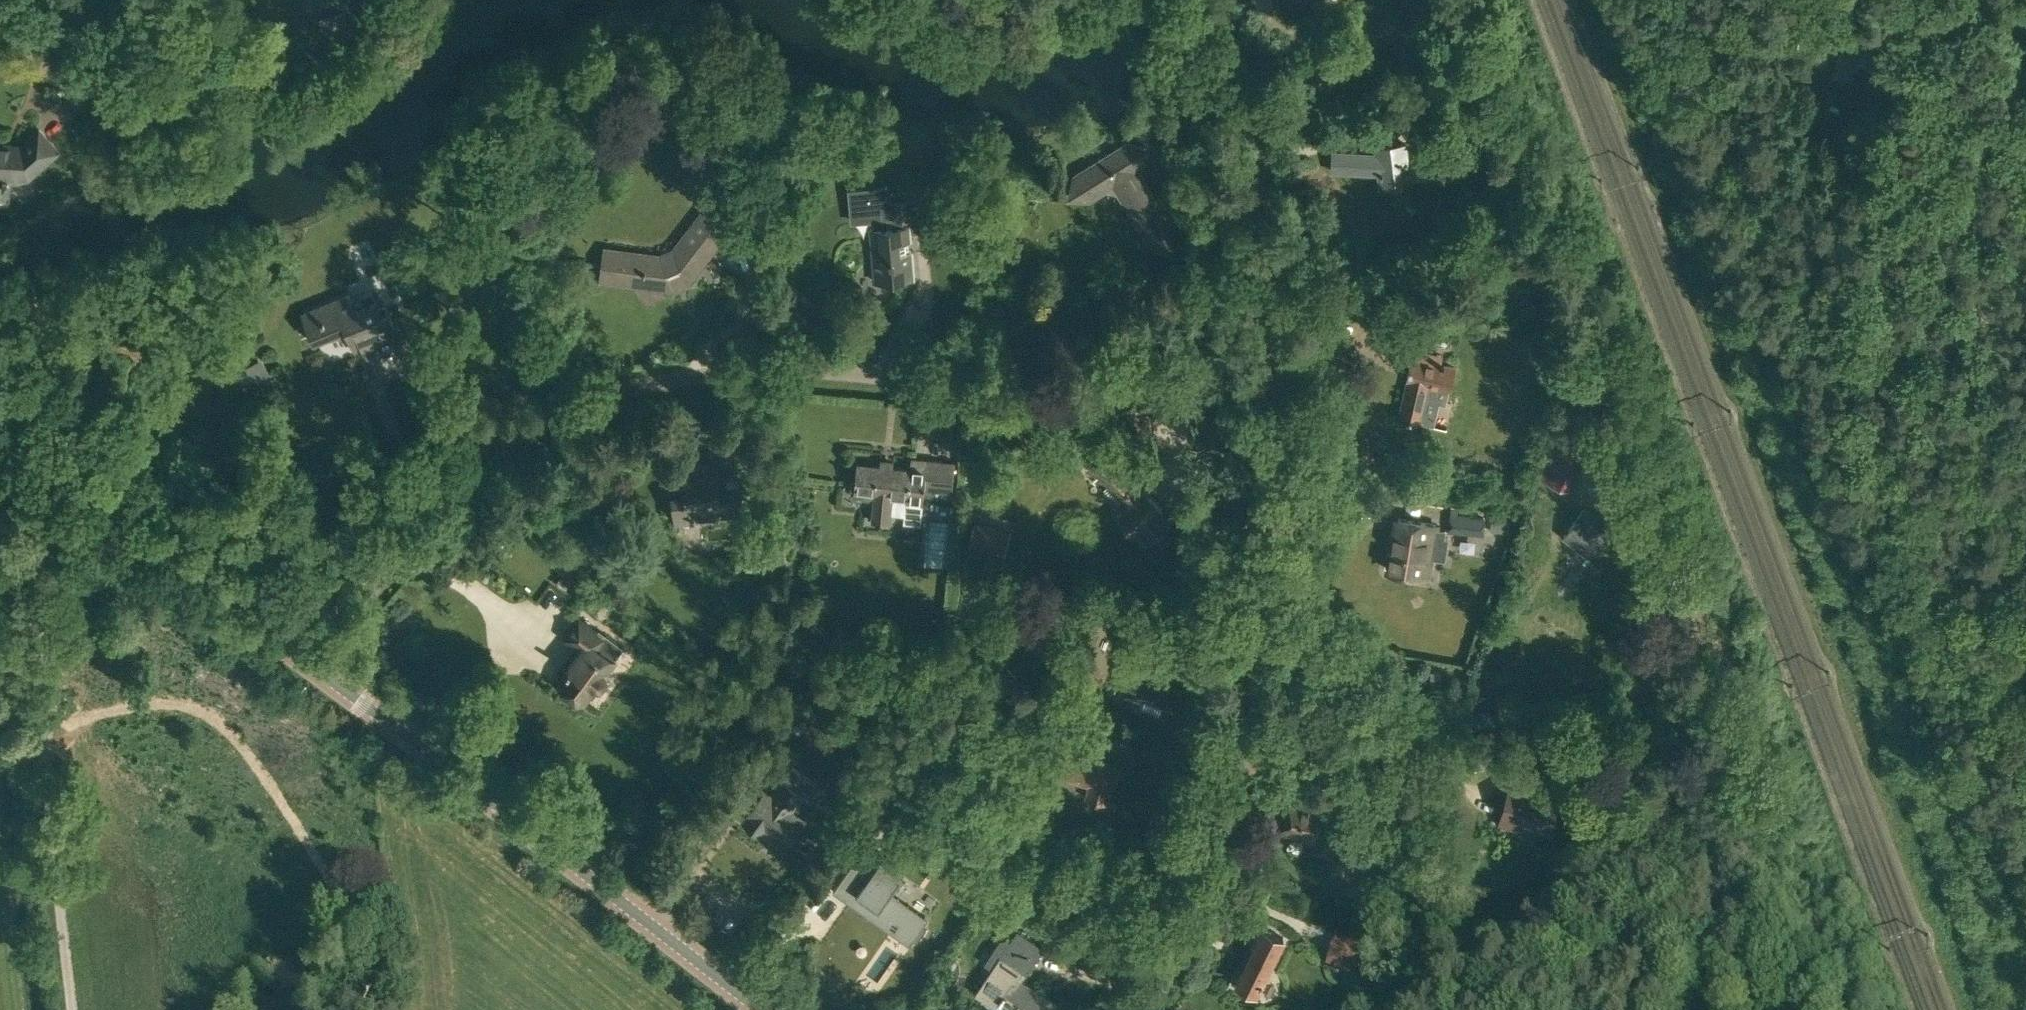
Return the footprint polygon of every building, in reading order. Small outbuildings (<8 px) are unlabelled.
[(320,19),(324,32),(347,25),(343,12),(320,19)] [(1831,74),(1851,83),(1860,62),(1876,70),(1882,57),(1888,60),(1893,48),(1850,29),(1846,40),(1831,74)] [(8,201),(9,177),(17,178),(24,172),(29,177),(58,151),(39,130),(20,148),(11,147),(11,146),(0,145),(0,200),(8,201)] [(1150,244),(1171,248),(1175,229),(1174,227),(1174,226),(1164,223),(1166,212),(1155,210),(1157,200),(1138,170),(1143,167),(1148,146),(1128,142),(1076,175),(1071,195),(1090,199),(1107,188),(1108,187),(1120,190),(1119,193),(1150,244)] [(1378,174),(1380,190),(1402,187),(1400,166),(1407,165),(1405,144),(1375,147),(1375,154),(1333,152),(1331,171),(1378,174)] [(872,227),(876,281),(913,278),(911,251),(901,251),(900,241),(910,240),(909,233),(925,232),(931,200),(902,202),(902,199),(892,200),(890,184),(849,188),(851,222),(872,221),(873,227),(872,227)] [(601,280),(672,289),(673,286),(687,281),(689,283),(724,237),(744,210),(708,205),(698,217),(668,256),(605,248),(601,280)] [(925,240),(911,242),(915,270),(929,268),(925,240)] [(501,295),(513,289),(504,272),(492,278),(501,295)] [(347,326),(358,351),(399,335),(386,303),(378,306),(372,292),(352,300),(349,294),(303,313),(314,339),(347,326)] [(894,312),(932,309),(931,294),(893,297),(894,312)] [(1398,418),(1418,422),(1427,383),(1447,388),(1452,366),(1443,364),(1443,361),(1441,360),(1442,357),(1413,350),(1406,378),(1408,378),(1398,418)] [(236,373),(244,387),(261,378),(254,364),(236,373)] [(947,419),(961,421),(962,411),(948,409),(947,419)] [(1568,488),(1579,457),(1557,450),(1546,480),(1568,488)] [(1139,532),(1149,542),(1169,522),(1159,512),(1163,509),(1145,490),(1141,493),(1100,451),(1088,463),(1130,505),(1118,517),(1136,535),(1139,532)] [(873,521),(891,523),(893,495),(908,496),(907,506),(910,506),(908,515),(921,517),(922,508),(923,508),(925,490),(952,492),(955,462),(911,458),(910,468),(893,466),(894,463),(881,461),(880,465),(858,463),(855,493),(875,495),(873,521)] [(673,495),(676,523),(744,514),(740,474),(718,477),(716,461),(683,465),(686,494),(673,495)] [(943,517),(973,518),(974,488),(957,488),(957,496),(944,496),(943,517)] [(769,491),(769,500),(784,498),(783,490),(769,491)] [(1564,536),(1592,556),(1607,535),(1612,529),(1599,519),(1585,508),(1564,536)] [(1447,533),(1484,537),(1487,516),(1449,511),(1447,533)] [(1389,572),(1427,578),(1436,521),(1398,515),(1391,555),(1388,556),(1387,563),(1389,566),(1389,572)] [(1490,531),(1510,534),(1511,521),(1491,519),(1490,531)] [(969,547),(1006,555),(1011,530),(975,522),(969,547)] [(1577,620),(1593,624),(1606,575),(1590,571),(1577,620)] [(582,605),(600,618),(613,601),(595,588),(582,605)] [(578,696),(584,701),(596,686),(602,687),(608,680),(605,674),(615,660),(614,660),(624,647),(600,628),(597,632),(581,620),(567,637),(582,648),(566,669),(568,671),(559,682),(566,687),(565,689),(577,698),(578,696)] [(1143,694),(1161,700),(1170,676),(1154,670),(1159,655),(1139,648),(1137,652),(1126,648),(1119,671),(1128,674),(1122,694),(1141,700),(1143,694)] [(1429,682),(1438,683),(1440,674),(1430,672),(1429,682)] [(1085,797),(1105,802),(1109,786),(1114,788),(1120,764),(1097,758),(1099,751),(1104,752),(1106,743),(1101,741),(1103,735),(1106,736),(1110,719),(1087,713),(1083,730),(1087,731),(1082,753),(1064,748),(1057,775),(1089,784),(1085,797)] [(1466,763),(1484,768),(1493,736),(1475,731),(1466,763)] [(776,744),(753,775),(765,785),(789,753),(776,744)] [(1499,822),(1549,836),(1560,792),(1511,779),(1499,822)] [(765,827),(786,843),(803,820),(788,809),(801,792),(784,780),(772,796),(764,791),(747,813),(749,814),(744,821),(761,833),(765,827)] [(1294,832),(1312,837),(1321,808),(1289,799),(1288,804),(1283,806),(1280,816),(1283,820),(1281,824),(1295,829),(1294,832)] [(1316,862),(1336,861),(1335,840),(1314,842),(1316,862)] [(884,862),(851,905),(910,949),(931,922),(893,895),(906,879),(884,862)] [(1023,924),(1045,939),(1053,926),(1031,912),(1023,924)] [(1232,981),(1253,992),(1280,938),(1258,927),(1250,943),(1251,945),(1232,981)] [(1059,1004),(1023,980),(1045,948),(1018,930),(1011,940),(1007,938),(1001,939),(985,963),(992,968),(975,993),(995,1007),(1004,993),(1029,1009),(1055,1009),(1059,1004)] [(1327,965),(1357,976),(1366,949),(1336,939),(1327,965)]
